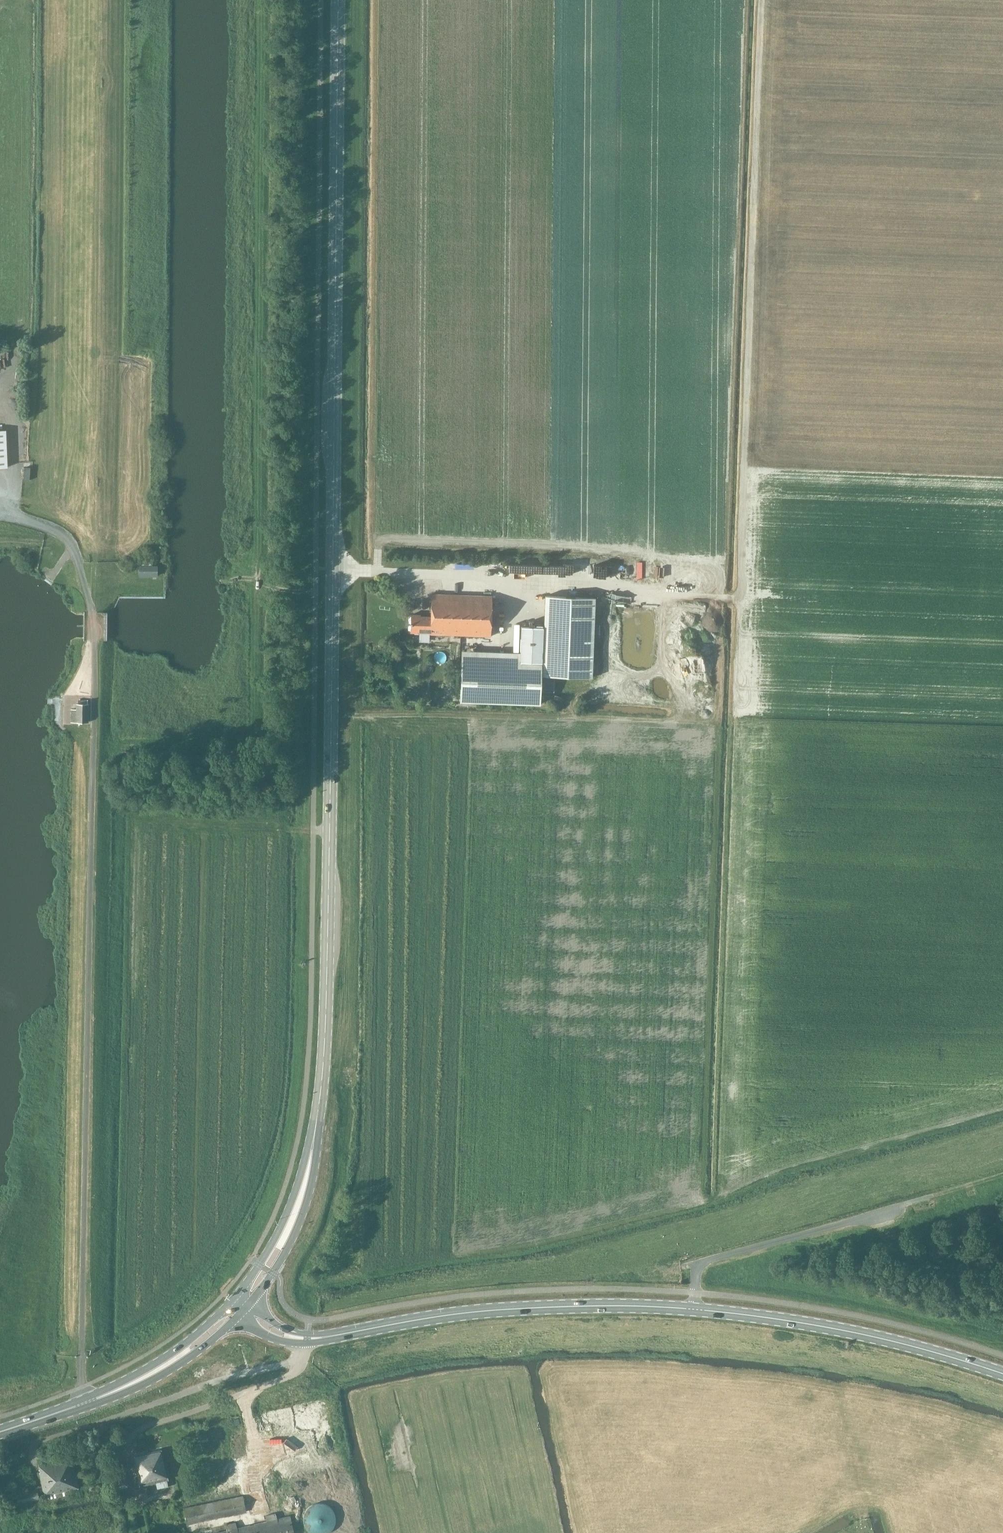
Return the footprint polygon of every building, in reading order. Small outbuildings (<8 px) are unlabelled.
[(506,572),(505,563),(493,563),(493,573),(506,572)] [(519,574),(537,574),(537,563),(519,563),(519,574)] [(576,575),(599,575),(599,580),(610,580),(610,563),(576,563),(576,575)] [(158,564),(139,565),(139,577),(158,576),(158,564)] [(610,592),(608,596),(624,601),(625,596),(610,592)] [(430,633),(491,636),(492,597),(432,594),(431,615),(411,614),(410,631),(430,632),(430,633)] [(595,597),(566,596),(545,595),(544,627),(521,626),(520,663),(462,660),(460,701),(540,705),(541,692),(554,693),(555,677),(593,679),(594,637),(599,638),(599,625),(595,625),(595,597)] [(674,613),(691,613),(691,604),(675,604),(674,613)] [(72,710),(71,722),(88,722),(88,703),(76,703),(76,710),(72,710)] [(307,1288),(319,1285),(318,1280),(323,1279),(321,1271),(311,1274),(312,1279),(305,1281),(307,1288)] [(289,1431),(260,1438),(267,1469),(296,1463),(289,1431)] [(136,1463),(135,1464),(140,1486),(168,1480),(161,1450),(135,1456),(136,1463)] [(15,1464),(13,1456),(2,1459),(4,1466),(15,1464)] [(17,1493),(17,1497),(19,1506),(40,1502),(39,1496),(44,1495),(46,1503),(68,1498),(67,1496),(71,1495),(79,1493),(78,1487),(71,1456),(39,1464),(41,1472),(40,1472),(42,1485),(35,1487),(34,1483),(26,1485),(28,1491),(17,1493)] [(114,1486),(122,1486),(122,1472),(113,1472),(114,1486)] [(246,1512),(243,1496),(184,1508),(187,1524),(246,1512)] [(336,1517),(335,1514),(334,1512),(332,1510),(331,1508),(329,1506),(326,1505),(324,1504),(321,1503),(319,1503),(316,1504),(314,1504),(311,1506),(309,1507),(307,1509),(306,1511),(305,1513),(304,1516),(303,1518),(303,1521),(304,1523),(304,1526),(306,1528),(307,1530),(309,1532),(311,1532),(329,1532),(331,1531),(333,1529),(334,1527),(335,1524),(336,1522),(336,1519),(336,1517)] [(290,1516),(277,1519),(276,1513),(266,1516),(267,1521),(237,1528),(236,1522),(226,1525),(227,1531),(217,1532),(294,1532),(290,1516)]
